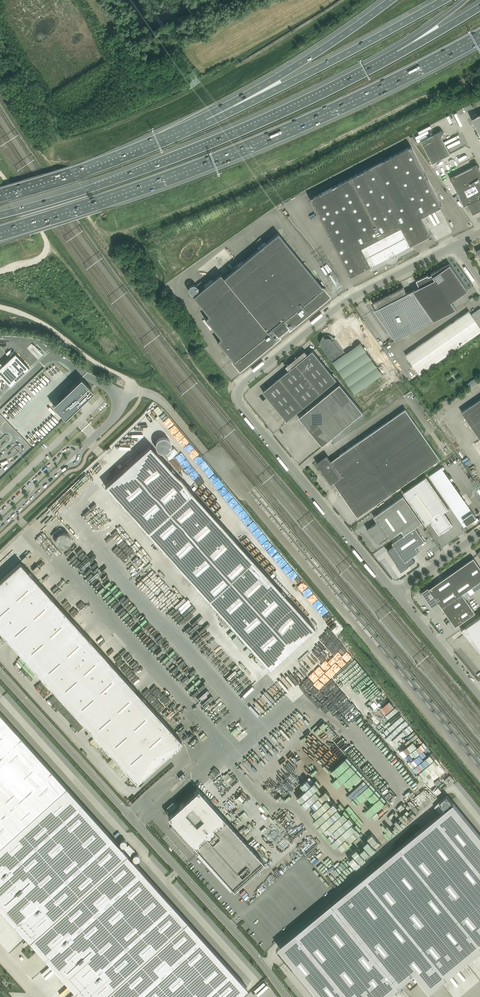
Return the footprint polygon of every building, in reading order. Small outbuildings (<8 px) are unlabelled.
[(421,141),(433,163),(450,154),(442,138),(443,136),(442,134),(444,132),(441,130),(421,141)] [(422,216),(440,206),(442,205),(442,204),(441,203),(428,178),(428,177),(427,177),(426,174),(425,173),(412,148),(413,148),(412,147),(411,146),(410,146),(409,147),(389,157),(387,158),(388,158),(385,160),(385,159),(383,160),(384,160),(364,171),(363,170),(362,171),(360,173),(359,173),(358,173),(338,184),(337,184),(337,185),(334,186),(333,186),(333,187),(313,197),(311,198),(311,199),(312,200),(329,234),(330,236),(331,238),(332,240),(350,274),(350,275),(351,276),(352,275),(352,276),(353,275),(371,265),(373,269),(389,261),(388,260),(397,256),(398,256),(413,248),(411,244),(432,234),(422,216)] [(479,167),(478,167),(477,165),(451,178),(452,180),(452,181),(457,192),(458,192),(458,193),(459,192),(459,194),(459,195),(464,205),(465,206),(465,205),(469,203),(474,212),(479,209),(479,168),(479,167)] [(201,289),(193,296),(200,305),(209,315),(205,319),(221,338),(217,341),(230,357),(233,361),(234,360),(240,368),(279,335),(278,335),(280,333),(284,330),(285,330),(286,330),(286,329),(286,328),(288,326),(289,327),(328,295),(322,288),(323,287),(322,287),(319,283),(300,260),(278,233),(266,242),(258,249),(243,261),(235,268),(224,277),(220,273),(212,280),(205,286),(204,284),(201,281),(197,284),(201,289)] [(442,267),(432,273),(432,274),(448,297),(451,301),(468,289),(465,285),(451,265),(450,263),(447,265),(446,265),(446,266),(445,266),(444,266),(443,267),(442,267)] [(428,274),(421,278),(416,280),(420,287),(413,290),(434,320),(457,309),(451,301),(448,297),(432,274),(432,273),(431,273),(432,274),(429,276),(428,274)] [(386,296),(385,295),(384,296),(385,296),(373,302),(376,309),(375,310),(396,340),(434,320),(413,290),(407,293),(404,287),(390,294),(390,293),(389,293),(389,294),(386,296)] [(479,332),(479,308),(472,314),(469,311),(406,355),(420,374),(479,332)] [(321,342),(321,343),(321,344),(321,345),(322,346),(330,357),(331,357),(334,361),(333,362),(355,393),(390,370),(364,333),(343,348),(336,338),(333,340),(332,338),(331,338),(331,337),(330,337),(329,337),(328,337),(327,337),(326,337),(325,338),(324,336),(323,336),(323,337),(322,338),(321,339),(321,340),(321,341),(321,342)] [(295,360),(294,361),(320,393),(337,379),(313,350),(308,355),(305,351),(296,359),(295,358),(294,359),(295,360)] [(289,370),(280,378),(304,407),(320,393),(294,361),(293,361),(292,361),(291,362),(292,362),(287,366),(289,370)] [(81,378),(53,405),(65,418),(94,391),(81,378)] [(263,401),(262,401),(273,414),(274,415),(277,419),(278,419),(283,415),(287,420),(300,410),(304,407),(300,402),(280,378),(263,391),(267,397),(263,401)] [(299,417),(323,445),(363,412),(340,384),(299,417)] [(462,412),(479,438),(479,399),(462,412)] [(340,491),(358,516),(440,459),(406,409),(331,461),(327,455),(317,462),(321,468),(320,468),(321,469),(321,468),(323,471),(322,471),(323,472),(323,471),(331,483),(334,482),(335,483),(334,485),(338,487),(336,489),(340,491)] [(145,418),(140,422),(141,422),(144,426),(145,428),(150,423),(151,424),(152,423),(157,421),(163,418),(162,415),(159,417),(158,417),(155,418),(154,416),(151,413),(149,414),(144,418),(145,418)] [(7,435),(0,440),(0,442),(0,443),(0,446),(1,447),(10,440),(7,435)] [(76,444),(81,439),(77,435),(72,440),(76,444)] [(128,466),(105,486),(270,668),(315,628),(150,445),(139,455),(137,453),(125,463),(128,466)] [(174,448),(165,456),(169,461),(178,452),(174,448)] [(450,527),(449,527),(452,524),(445,513),(444,512),(449,508),(426,477),(404,493),(426,524),(431,521),(432,522),(439,533),(443,531),(443,532),(450,527)] [(402,530),(405,534),(415,527),(422,522),(404,496),(374,516),(378,522),(372,526),(371,525),(367,528),(371,534),(372,534),(378,543),(388,536),(390,538),(402,530)] [(464,500),(452,508),(461,522),(464,526),(477,517),(474,513),(464,500)] [(415,527),(405,534),(392,542),(394,545),(387,550),(397,563),(400,567),(401,568),(402,569),(403,568),(404,568),(406,567),(406,568),(409,566),(408,565),(415,560),(412,556),(419,551),(416,547),(425,540),(415,527)] [(428,600),(432,607),(439,602),(456,626),(476,612),(462,593),(479,581),(479,567),(474,557),(429,588),(428,587),(422,591),(425,597),(426,596),(429,600),(428,600)] [(21,563),(0,581),(0,630),(137,781),(182,741),(21,563)] [(469,631),(473,637),(471,639),(474,643),(475,642),(477,646),(479,650),(479,616),(465,626),(469,631)] [(355,703),(346,711),(350,715),(359,708),(355,703)] [(362,724),(370,717),(361,707),(355,713),(359,718),(358,719),(362,724)] [(81,996),(236,996),(247,987),(230,968),(197,931),(66,786),(0,712),(0,907),(81,996)] [(378,739),(380,745),(382,744),(380,741),(382,740),(384,742),(388,739),(386,735),(378,739)] [(338,755),(350,745),(346,740),(332,751),(335,754),(337,753),(338,755)] [(378,781),(356,800),(361,805),(358,808),(365,815),(366,814),(369,817),(392,796),(388,791),(382,797),(377,791),(394,776),(389,772),(387,773),(383,768),(373,776),(378,781)] [(421,776),(412,783),(414,786),(423,779),(421,776)] [(327,824),(342,815),(334,802),(333,795),(324,800),(322,796),(320,797),(326,787),(324,784),(318,787),(314,784),(306,788),(302,785),(300,788),(295,779),(287,790),(289,793),(298,791),(296,794),(299,795),(303,793),(308,796),(312,794),(312,799),(315,799),(317,795),(318,795),(309,809),(314,818),(321,814),(319,818),(327,824)] [(264,862),(198,789),(172,813),(168,816),(173,822),(234,889),(264,862)] [(391,797),(396,803),(401,799),(395,794),(391,797)] [(332,903),(399,985),(414,973),(429,991),(479,949),(479,834),(448,795),(444,799),(435,807),(440,813),(366,874),(332,903)] [(419,801),(415,805),(419,809),(424,805),(419,801)] [(335,856),(365,831),(360,825),(358,827),(345,812),(318,835),(322,840),(330,833),(334,838),(341,833),(343,835),(349,830),(347,828),(350,825),(355,831),(331,851),(335,856)] [(129,844),(124,849),(130,855),(135,851),(129,844)] [(278,946),(289,959),(320,996),(385,996),(399,985),(396,982),(332,903),(278,946)]
